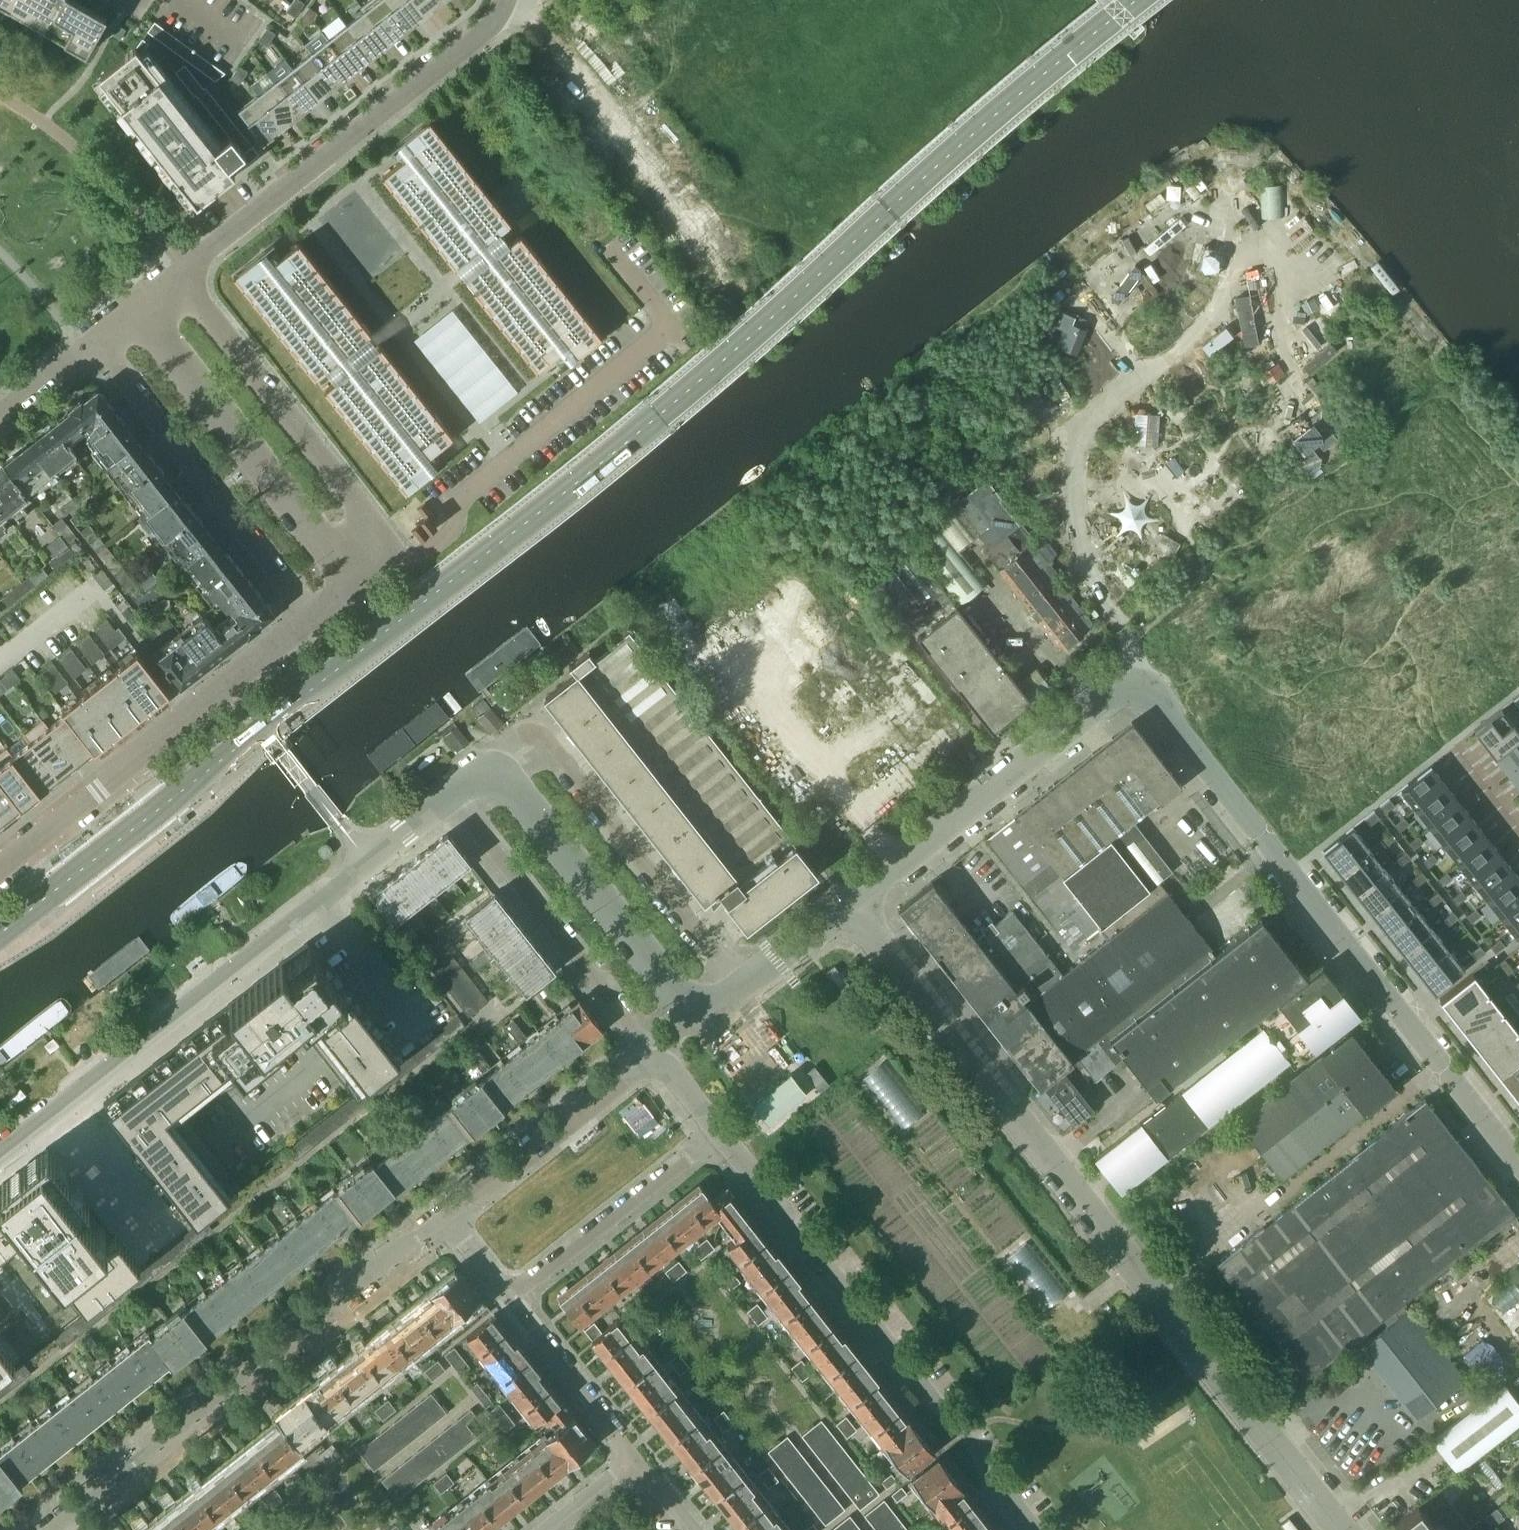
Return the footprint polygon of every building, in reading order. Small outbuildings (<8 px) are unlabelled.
[(8,8),(13,0),(0,0),(0,4),(8,8)] [(8,8),(27,19),(38,0),(13,0),(8,8)] [(45,30),(62,0),(38,0),(27,19),(45,30)] [(45,30),(65,41),(86,5),(77,0),(76,0),(62,0),(45,30)] [(300,9),(305,2),(301,0),(293,0),(291,3),(300,9)] [(364,10),(389,42),(407,27),(386,0),(377,0),(364,10)] [(407,27),(425,13),(415,0),(386,0),(407,27)] [(442,0),(415,0),(425,13),(442,0)] [(300,9),(291,3),(286,10),(295,16),(300,9)] [(104,16),(95,11),(86,5),(65,41),(85,53),(102,25),(106,17),(104,16)] [(309,6),(305,12),(313,18),(318,12),(309,6)] [(372,56),(389,42),(364,10),(346,24),(372,56)] [(308,25),(313,18),(305,12),(300,18),(306,23),(308,25)] [(161,25),(155,21),(149,29),(147,31),(154,35),(161,25)] [(346,24),(329,38),(354,70),(372,56),(346,24)] [(154,35),(160,39),(167,29),(161,25),(154,35)] [(263,33),(271,39),(276,33),(267,27),(263,33)] [(173,34),(167,29),(160,39),(166,44),(173,34)] [(258,39),(265,44),(267,45),(271,39),(263,33),(258,39)] [(179,38),(173,34),(166,44),(172,48),(179,38)] [(141,53),(142,52),(149,42),(143,38),(136,46),(141,53)] [(178,53),(186,43),(179,38),(172,48),(178,53)] [(336,84),(354,70),(329,38),(311,52),(336,84)] [(186,43),(178,53),(184,57),(192,47),(186,43)] [(237,140),(231,134),(229,135),(215,146),(141,53),(136,46),(98,76),(197,202),(235,172),(234,170),(257,152),(253,146),(253,145),(252,144),(245,150),(237,140)] [(198,52),(192,47),(184,57),(191,62),(198,52)] [(204,56),(202,55),(198,52),(191,62),(197,66),(204,56)] [(318,98),(336,84),(311,52),(293,66),(318,98)] [(197,66),(203,71),(210,61),(204,56),(197,66)] [(528,69),(534,77),(553,65),(547,57),(528,69)] [(209,75),(216,65),(210,61),(203,71),(209,75)] [(175,71),(180,77),(190,70),(185,64),(175,71)] [(225,72),(216,65),(209,75),(216,80),(225,72)] [(240,65),(235,71),(243,77),(248,71),(240,65)] [(293,66),(275,80),(300,112),(318,98),(293,66)] [(194,75),(190,70),(180,77),(185,83),(194,75)] [(239,84),(243,77),(235,71),(231,78),(239,84)] [(199,81),(194,75),(185,83),(189,89),(199,81)] [(282,126),(300,112),(275,80),(257,95),(282,126)] [(204,87),(199,81),(189,89),(194,95),(196,93),(204,87)] [(207,87),(206,86),(204,87),(196,93),(200,99),(210,92),(207,87)] [(200,99),(205,105),(215,98),(210,92),(200,99)] [(238,109),(263,141),(282,126),(257,95),(238,109)] [(210,111),(220,104),(215,98),(205,105),(210,111)] [(225,110),(220,104),(210,111),(215,117),(225,110)] [(229,116),(225,110),(215,117),(219,123),(229,116)] [(234,122),(229,116),(219,123),(224,129),(234,122)] [(404,139),(486,242),(499,231),(511,222),(429,119),(404,139)] [(239,128),(234,122),(224,129),(229,135),(231,134),(239,128)] [(239,128),(231,134),(237,140),(244,134),(239,128)] [(244,134),(237,140),(245,150),(252,144),(244,134)] [(398,144),(407,155),(480,247),(455,267),(460,273),(464,278),(489,258),(562,349),(571,361),(577,356),(495,253),(508,243),(504,237),(499,231),(486,242),(404,139),(398,144)] [(455,267),(480,247),(407,155),(382,175),(455,267)] [(1121,217),(1085,249),(1106,272),(1142,241),(1121,217)] [(577,356),(600,338),(602,336),(520,233),(508,243),(495,253),(577,356)] [(347,353),(371,333),(299,242),(274,262),(347,353)] [(1207,243),(1200,262),(1218,269),(1225,249),(1207,243)] [(265,250),(258,255),(340,358),(329,367),(333,372),(338,378),(349,369),(431,472),(437,467),(428,456),(355,364),(380,344),(376,339),(371,333),(347,353),(274,262),(265,250)] [(340,358),(258,255),(234,275),(316,378),(329,367),(340,358)] [(537,369),(562,349),(489,258),(464,278),(537,369)] [(1079,293),(1058,315),(1083,340),(1105,318),(1079,293)] [(480,419),(520,389),(454,304),(415,334),(480,419)] [(1235,332),(1204,338),(1213,388),(1244,383),(1235,332)] [(1286,343),(1261,363),(1284,391),(1308,371),(1286,343)] [(428,456),(431,454),(453,436),(380,344),(355,364),(428,456)] [(406,492),(431,472),(349,369),(338,378),(324,389),(406,492)] [(86,424),(93,433),(118,413),(101,392),(94,391),(57,420),(70,437),(86,424)] [(94,471),(108,461),(137,438),(118,413),(93,433),(90,435),(99,446),(97,447),(103,454),(89,464),(94,471)] [(1281,422),(1252,445),(1279,479),(1308,456),(1281,422)] [(54,423),(28,443),(52,473),(74,455),(76,450),(54,423)] [(108,461),(128,486),(157,463),(137,438),(108,461)] [(3,463),(27,493),(52,473),(28,443),(3,463)] [(0,465),(0,507),(5,513),(10,509),(18,519),(28,512),(20,502),(28,495),(26,493),(27,493),(3,463),(0,465)] [(128,486),(147,510),(177,488),(157,463),(128,486)] [(989,548),(1007,534),(1020,524),(1022,522),(987,477),(965,495),(989,526),(978,535),(989,548)] [(157,524),(166,535),(196,512),(177,488),(147,510),(148,512),(141,518),(150,530),(157,524)] [(84,489),(72,499),(77,505),(89,496),(90,490),(84,489)] [(65,514),(77,505),(72,499),(60,508),(65,514)] [(86,506),(92,513),(99,508),(94,500),(86,506)] [(180,565),(186,560),(215,537),(196,512),(166,535),(176,548),(170,553),(180,565)] [(60,533),(69,525),(62,517),(53,524),(60,533)] [(76,526),(80,531),(89,524),(85,519),(76,526)] [(907,543),(958,607),(989,582),(939,520),(907,543)] [(80,531),(84,536),(93,529),(89,524),(80,531)] [(1033,540),(1020,524),(1007,534),(1020,550),(1033,540)] [(69,525),(60,533),(66,541),(76,534),(69,525)] [(84,536),(88,542),(97,535),(93,529),(84,536)] [(73,550),(82,543),(76,534),(66,541),(73,550)] [(999,567),(1020,550),(1007,534),(989,548),(986,551),(999,567)] [(97,535),(88,542),(93,547),(101,540),(97,535)] [(235,562),(228,553),(215,537),(186,560),(205,585),(235,562)] [(101,540),(93,547),(97,552),(106,545),(101,540)] [(1062,649),(1093,624),(1057,578),(1060,575),(1034,541),(999,568),(1062,649)] [(992,731),(1031,700),(958,607),(907,543),(873,570),(901,605),(914,595),(924,606),(936,596),(942,603),(949,612),(918,636),(992,731)] [(48,561),(55,569),(75,553),(68,545),(48,561)] [(106,545),(97,552),(102,559),(111,552),(106,545)] [(111,552),(102,559),(107,566),(116,559),(111,552)] [(122,566),(116,559),(107,566),(113,573),(122,566)] [(227,608),(230,606),(254,587),(235,562),(205,585),(214,597),(217,595),(227,608)] [(42,566),(22,582),(28,589),(48,573),(42,566)] [(122,566),(113,573),(118,580),(127,573),(122,566)] [(102,567),(92,574),(93,575),(97,581),(107,573),(102,567)] [(102,587),(112,579),(107,573),(97,581),(102,587)] [(127,573),(118,580),(124,586),(132,579),(127,573)] [(102,587),(107,593),(117,586),(116,585),(112,580),(112,579),(102,587)] [(132,579),(124,586),(129,593),(138,586),(132,579)] [(8,605),(28,589),(22,582),(2,597),(8,605)] [(143,593),(134,600),(141,608),(162,591),(155,583),(143,593)] [(138,586),(129,593),(134,600),(143,593),(138,586)] [(271,608),(254,587),(230,606),(237,615),(221,627),(234,644),(270,615),(271,608)] [(126,598),(117,605),(121,611),(131,603),(126,598)] [(154,606),(159,612),(169,604),(169,598),(164,598),(154,606)] [(159,612),(154,606),(143,614),(149,621),(159,612)] [(130,622),(136,630),(146,622),(139,614),(130,622)] [(227,650),(227,646),(229,644),(210,619),(206,619),(181,637),(203,664),(217,653),(221,654),(227,650)] [(114,631),(107,621),(101,626),(108,636),(114,631)] [(101,626),(94,631),(102,641),(108,636),(101,626)] [(817,870),(633,629),(596,659),(589,650),(569,666),(575,674),(545,697),(705,901),(718,891),(745,926),(817,870)] [(121,640),(114,631),(108,636),(115,645),(121,640)] [(96,645),(88,636),(82,641),(90,650),(96,645)] [(108,636),(102,641),(109,650),(115,645),(108,636)] [(189,679),(190,675),(203,664),(181,637),(157,657),(180,687),(189,679)] [(529,638),(455,696),(466,709),(539,651),(529,638)] [(76,645),(83,655),(90,650),(82,641),(76,645)] [(103,654),(96,645),(90,650),(97,659),(103,654)] [(78,660),(70,650),(64,655),(71,664),(78,660)] [(90,650),(83,655),(91,664),(97,659),(90,650)] [(137,650),(100,679),(132,720),(169,691),(137,650)] [(64,655),(58,660),(65,669),(71,664),(64,655)] [(85,669),(78,660),(71,664),(78,674),(85,669)] [(1040,663),(1019,676),(1033,697),(1054,683),(1040,663)] [(60,674),(52,664),(46,669),(53,679),(60,674)] [(71,664),(65,669),(72,678),(78,674),(71,664)] [(46,669),(40,674),(47,684),(53,679),(46,669)] [(20,679),(13,670),(6,675),(13,684),(20,679)] [(67,683),(60,674),(53,679),(60,688),(67,683)] [(6,675),(0,680),(7,689),(13,684),(6,675)] [(53,679),(47,684),(54,693),(60,688),(53,679)] [(95,749),(132,720),(100,679),(63,709),(66,713),(95,749)] [(1502,708),(1473,731),(1493,755),(1518,735),(1518,730),(1502,708)] [(432,709),(360,765),(373,781),(445,724),(432,709)] [(66,713),(49,726),(78,762),(95,749),(66,713)] [(497,714),(483,725),(490,733),(504,723),(497,714)] [(29,741),(58,778),(78,762),(49,726),(43,718),(28,730),(23,734),(29,741)] [(1182,785),(1146,739),(1132,721),(1083,760),(1134,821),(1182,785)] [(463,732),(451,741),(458,750),(470,741),(463,732)] [(1493,755),(1506,772),(1518,762),(1518,735),(1493,755)] [(41,791),(58,778),(29,741),(21,748),(12,754),(41,791)] [(22,806),(41,791),(12,754),(6,747),(0,752),(0,779),(22,806)] [(1172,870),(1134,821),(1083,760),(986,837),(1056,929),(1086,906),(1101,925),(1159,881),(1172,870)] [(1506,772),(1518,788),(1518,762),(1506,772)] [(1430,766),(1400,789),(1415,808),(1445,784),(1430,766)] [(4,821),(22,806),(0,779),(0,816),(4,821)] [(1445,784),(1415,808),(1429,826),(1459,803),(1445,784)] [(1389,798),(1379,805),(1384,812),(1394,804),(1389,798)] [(1459,803),(1429,826),(1444,845),(1473,821),(1459,803)] [(1374,810),(1365,818),(1369,824),(1379,817),(1374,810)] [(1403,816),(1394,824),(1399,830),(1408,823),(1403,816)] [(1473,821),(1444,845),(1458,863),(1488,839),(1473,821)] [(1369,847),(1353,826),(1323,850),(1339,870),(1369,847)] [(1390,830),(1380,838),(1385,844),(1395,837),(1390,830)] [(433,891),(470,861),(447,832),(371,892),(394,921),(396,920),(415,945),(422,940),(402,915),(426,896),(442,917),(449,912),(433,891)] [(1418,835),(1408,842),(1413,849),(1423,841),(1418,835)] [(1488,839),(1458,863),(1472,881),(1502,858),(1488,839)] [(329,855),(332,852),(333,850),(330,845),(326,842),(320,844),(317,848),(319,853),(324,857),(329,855)] [(1385,867),(1369,847),(1339,870),(1355,890),(1385,867)] [(1406,851),(1396,858),(1401,864),(1411,857),(1406,851)] [(1432,853),(1423,861),(1428,867),(1437,860),(1432,853)] [(1502,858),(1472,881),(1487,900),(1517,876),(1502,858)] [(245,860),(170,918),(181,933),(256,874),(245,860)] [(1385,867),(1355,890),(1371,911),(1401,887),(1385,867)] [(1422,871),(1412,878),(1417,885),(1427,877),(1422,871)] [(1447,872),(1437,879),(1442,885),(1452,878),(1447,872)] [(1487,900),(1501,918),(1518,905),(1518,879),(1517,876),(1487,900)] [(898,907),(904,916),(1039,1088),(1047,1081),(1073,1060),(1071,1057),(1027,1003),(1044,989),(1032,974),(1016,987),(976,937),(932,880),(898,907)] [(1101,925),(1110,937),(1063,974),(1044,989),(1027,1003),(1071,1057),(1211,947),(1167,892),(1159,881),(1101,925)] [(1401,887),(1371,911),(1387,931),(1417,907),(1401,887)] [(1461,890),(1452,898),(1457,904),(1466,897),(1461,890)] [(1437,891),(1428,899),(1433,905),(1442,897),(1437,891)] [(495,892),(492,895),(445,931),(453,940),(473,924),(490,945),(469,961),(476,969),(496,953),(526,992),(555,969),(495,892)] [(1501,918),(1516,937),(1518,934),(1518,905),(1501,918)] [(1417,907),(1387,931),(1403,951),(1433,928),(1417,907)] [(1044,989),(1063,974),(1012,909),(976,937),(1016,987),(1032,974),(1044,989)] [(1476,909),(1466,916),(1471,922),(1481,915),(1476,909)] [(1453,911),(1444,919),(1449,925),(1458,918),(1453,911)] [(1261,918),(1150,1004),(1195,1061),(1306,975),(1261,918)] [(1433,928),(1403,951),(1419,971),(1449,948),(1433,928)] [(154,930),(84,985),(95,1000),(166,945),(154,930)] [(436,954),(445,946),(439,938),(430,946),(436,954)] [(1500,939),(1490,947),(1495,953),(1505,946),(1500,939)] [(308,942),(104,1103),(197,1221),(242,1186),(187,1117),(283,1041),(279,1036),(298,1021),(356,1095),(360,1093),(366,1088),(373,1083),(379,1077),(386,1072),(392,1067),(399,1062),(401,1060),(308,942)] [(436,954),(430,946),(420,954),(426,962),(436,954)] [(442,962),(451,954),(445,946),(436,954),(442,962)] [(1480,946),(1471,953),(1476,959),(1485,952),(1480,946)] [(1449,948),(1419,971),(1434,992),(1464,968),(1449,948)] [(442,962),(436,954),(426,962),(432,969),(442,962)] [(448,969),(457,962),(451,954),(442,962),(448,969)] [(1507,974),(1513,969),(1505,959),(1499,964),(1507,974)] [(442,962),(432,969),(438,977),(448,969),(442,962)] [(454,977),(464,969),(457,962),(448,969),(454,977)] [(850,984),(835,965),(827,971),(842,990),(850,984)] [(1264,1025),(1100,1153),(1126,1187),(1290,1058),(1295,1064),(1359,1014),(1322,967),(1258,1017),(1264,1025)] [(454,977),(448,969),(438,977),(444,985),(454,977)] [(460,985),(470,977),(464,969),(454,977),(460,985)] [(1440,998),(1454,1017),(1488,991),(1473,972),(1440,998)] [(1504,980),(1499,974),(1492,979),(1497,985),(1504,980)] [(454,977),(444,985),(450,992),(460,985),(454,977)] [(466,992),(476,985),(470,977),(460,985),(466,992)] [(1509,986),(1504,980),(1497,985),(1502,991),(1509,986)] [(460,985),(450,992),(456,1000),(466,992),(460,985)] [(472,1000),(482,992),(476,985),(466,992),(472,1000)] [(1518,1012),(1518,1000),(1511,990),(1505,995),(1518,1012)] [(1503,1010),(1488,991),(1454,1017),(1469,1036),(1503,1010)] [(472,1000),(466,992),(456,1000),(462,1008),(472,1000)] [(472,1000),(478,1008),(488,1000),(482,992),(472,1000)] [(0,1050),(0,1068),(4,1073),(78,1014),(66,998),(0,1050)] [(882,999),(875,1004),(861,1015),(872,1028),(893,1012),(882,999)] [(472,1000),(462,1008),(468,1015),(478,1008),(472,1000)] [(602,1028),(580,1000),(560,1015),(582,1043),(602,1028)] [(1154,1093),(1195,1061),(1150,1004),(1109,1036),(1081,1058),(1097,1078),(1125,1056),(1154,1093)] [(1484,1055),(1517,1029),(1503,1010),(1469,1036),(1484,1055)] [(465,1025),(458,1015),(451,1020),(459,1030),(465,1025)] [(582,1043),(560,1015),(530,1039),(515,1020),(508,1025),(545,1073),(582,1043)] [(452,1035),(459,1030),(451,1020),(445,1026),(452,1035)] [(508,1103),(526,1088),(545,1073),(508,1025),(506,1028),(520,1046),(494,1067),(479,1047),(470,1054),(485,1074),(508,1103)] [(446,1040),(452,1035),(445,1026),(438,1031),(446,1040)] [(1517,1029),(1484,1055),(1499,1074),(1518,1058),(1518,1031),(1517,1029)] [(439,1045),(446,1040),(438,1031),(431,1036),(439,1045)] [(1395,1088),(1350,1031),(1237,1119),(1281,1175),(1395,1088)] [(432,1051),(439,1045),(431,1036),(425,1041),(432,1051)] [(60,1045),(54,1037),(45,1044),(51,1052),(60,1045)] [(426,1056),(432,1051),(425,1041),(418,1046),(426,1056)] [(419,1061),(426,1056),(418,1046),(412,1051),(419,1061)] [(413,1066),(419,1061),(412,1051),(405,1057),(413,1066)] [(1079,1056),(1073,1060),(1047,1081),(1050,1085),(1048,1087),(1074,1121),(1092,1107),(1072,1081),(1089,1068),(1079,1056)] [(406,1071),(413,1066),(405,1057),(401,1060),(399,1062),(406,1071)] [(902,1126),(924,1111),(887,1057),(865,1072),(902,1126)] [(1514,1093),(1518,1089),(1518,1058),(1499,1074),(1514,1093)] [(400,1077),(406,1071),(399,1062),(392,1067),(400,1077)] [(393,1082),(400,1077),(392,1067),(386,1072),(393,1082)] [(387,1087),(393,1082),(386,1072),(379,1077),(387,1087)] [(790,1072),(758,1098),(753,1102),(769,1122),(774,1118),(806,1092),(790,1072)] [(485,1074),(467,1089),(448,1103),(470,1133),(508,1103),(485,1074)] [(387,1087),(379,1077),(373,1083),(380,1092),(387,1087)] [(374,1097),(380,1092),(373,1083),(366,1088),(374,1097)] [(367,1102),(374,1097),(366,1088),(360,1093),(367,1102)] [(361,1108),(367,1102),(360,1093),(356,1095),(353,1098),(361,1108)] [(354,1113),(361,1108),(353,1098),(346,1103),(354,1113)] [(1410,1295),(1479,1241),(1486,1250),(1518,1224),(1518,1220),(1514,1214),(1515,1213),(1424,1098),(1216,1263),(1307,1377),(1410,1295)] [(348,1118),(354,1113),(346,1103),(340,1108),(348,1118)] [(448,1103),(410,1133),(433,1162),(470,1133),(448,1103)] [(341,1123),(348,1118),(340,1108),(333,1114),(341,1123)] [(334,1128),(341,1123),(333,1114),(327,1119),(334,1128)] [(328,1133),(334,1128),(327,1119),(320,1124),(328,1133)] [(321,1139),(328,1133),(320,1124),(314,1129),(321,1139)] [(315,1144),(321,1139),(314,1129),(307,1134),(315,1144)] [(397,1191),(433,1162),(410,1133),(373,1162),(394,1188),(397,1191)] [(308,1149),(315,1144),(307,1134),(301,1139),(308,1149)] [(302,1154),(308,1149),(301,1139),(294,1145),(302,1154)] [(295,1159),(302,1154),(294,1145),(288,1150),(295,1159)] [(0,1184),(0,1377),(142,1264),(47,1146),(0,1184)] [(357,1217),(394,1188),(373,1162),(372,1160),(335,1189),(357,1217)] [(700,1183),(672,1205),(693,1232),(714,1216),(712,1198),(700,1183)] [(719,1217),(735,1237),(755,1223),(727,1187),(712,1198),(714,1216),(717,1220),(719,1217)] [(335,1189),(298,1218),(320,1247),(357,1217),(335,1189)] [(643,1227),(665,1255),(693,1232),(672,1205),(643,1227)] [(284,1276),(320,1247),(298,1218),(261,1248),(284,1276)] [(212,1228),(204,1219),(198,1224),(205,1233),(212,1228)] [(755,1223),(735,1237),(736,1238),(728,1245),(750,1273),(778,1251),(755,1223)] [(199,1238),(205,1233),(198,1224),(192,1229),(199,1238)] [(615,1250),(636,1277),(665,1255),(643,1227),(615,1250)] [(199,1238),(192,1229),(186,1234),(193,1243),(199,1238)] [(187,1248),(193,1243),(186,1234),(179,1239),(187,1248)] [(1009,1253),(1049,1305),(1070,1289),(1030,1237),(1009,1253)] [(714,1247),(707,1238),(700,1243),(708,1253),(714,1247)] [(187,1248),(179,1239),(173,1244),(180,1253),(187,1248)] [(708,1253),(700,1243),(693,1248),(701,1258),(708,1253)] [(174,1258),(180,1253),(173,1244),(167,1249),(174,1258)] [(261,1248),(224,1277),(247,1305),(284,1276),(261,1248)] [(174,1258),(167,1249),(160,1253),(168,1263),(174,1258)] [(586,1273),(597,1287),(608,1300),(636,1277),(615,1250),(586,1273)] [(750,1273),(772,1302),(800,1280),(778,1251),(750,1273)] [(161,1268),(168,1263),(160,1253),(154,1258),(161,1268)] [(161,1268),(154,1258),(148,1263),(155,1273),(161,1268)] [(679,1260),(672,1265),(680,1275),(687,1270),(679,1260)] [(149,1278),(155,1273),(148,1263),(142,1268),(149,1278)] [(674,1280),(680,1275),(672,1265),(666,1270),(674,1280)] [(142,1268),(135,1273),(143,1282),(149,1278),(142,1268)] [(432,1291),(442,1304),(470,1283),(459,1269),(432,1291)] [(143,1282),(135,1273),(129,1278),(136,1287),(143,1282)] [(586,1273),(558,1295),(569,1309),(597,1287),(586,1273)] [(740,1280),(735,1274),(726,1282),(731,1288),(740,1280)] [(224,1277),(206,1292),(188,1306),(210,1334),(247,1305),(224,1277)] [(130,1292),(136,1287),(129,1278),(123,1283),(130,1292)] [(772,1302),(795,1330),(822,1308),(800,1280),(772,1302)] [(130,1292),(123,1283),(117,1288),(124,1297),(130,1292)] [(470,1283),(442,1304),(454,1319),(471,1305),(482,1318),(492,1310),(470,1283)] [(608,1300),(597,1287),(569,1309),(579,1322),(608,1300)] [(652,1297),(644,1287),(637,1292),(645,1302),(652,1297)] [(118,1302),(124,1297),(117,1288),(110,1293),(118,1302)] [(432,1291),(403,1314),(425,1341),(454,1319),(442,1304),(432,1291)] [(118,1302),(110,1293),(104,1298),(111,1307),(118,1302)] [(105,1312),(111,1307),(104,1298),(98,1303),(105,1312)] [(758,1302),(747,1310),(753,1317),(763,1309),(758,1302)] [(105,1312),(98,1303),(91,1308),(99,1317),(105,1312)] [(151,1335),(171,1361),(173,1364),(210,1334),(188,1306),(151,1335)] [(92,1322),(99,1317),(91,1308),(85,1313),(92,1322)] [(822,1308),(795,1330),(817,1358),(845,1337),(822,1308)] [(1416,1418),(1465,1379),(1410,1308),(1361,1347),(1416,1418)] [(753,1317),(758,1324),(768,1316),(763,1309),(753,1317)] [(92,1322),(85,1313),(79,1318),(86,1327),(92,1322)] [(375,1336),(397,1364),(425,1341),(403,1314),(375,1336)] [(517,1342),(495,1314),(467,1336),(489,1364),(517,1342)] [(592,1339),(614,1367),(642,1345),(620,1317),(592,1339)] [(80,1332),(86,1327),(79,1318),(73,1323),(80,1332)] [(584,1329),(592,1339),(602,1332),(594,1321),(584,1329)] [(80,1332),(73,1323),(66,1328),(74,1337),(80,1332)] [(661,1330),(656,1324),(647,1331),(652,1338),(661,1330)] [(67,1342),(74,1337),(66,1328),(60,1333),(67,1342)] [(148,1332),(110,1363),(132,1391),(171,1361),(151,1335),(148,1332)] [(67,1342),(60,1333),(54,1338),(61,1347),(67,1342)] [(375,1336),(346,1359),(368,1387),(397,1364),(375,1336)] [(845,1337),(817,1358),(840,1387),(867,1365),(845,1337)] [(489,1364),(512,1392),(540,1370),(517,1342),(489,1364)] [(636,1395),(664,1373),(642,1345),(614,1367),(636,1395)] [(470,1366),(455,1346),(445,1354),(461,1373),(470,1366)] [(674,1367),(684,1359),(679,1352),(669,1360),(674,1367)] [(346,1359),(318,1382),(340,1409),(368,1387),(346,1359)] [(446,1369),(438,1359),(432,1365),(439,1374),(446,1369)] [(684,1359),(674,1367),(680,1373),(689,1366),(684,1359)] [(792,1366),(798,1373),(808,1366),(802,1359),(792,1366)] [(674,1367),(669,1360),(663,1365),(668,1372),(674,1367)] [(16,1368),(24,1378),(31,1373),(23,1363),(16,1368)] [(110,1363),(71,1394),(93,1422),(132,1391),(110,1363)] [(433,1379),(439,1374),(432,1365),(425,1370),(433,1379)] [(840,1387),(862,1415),(890,1394),(867,1365),(840,1387)] [(813,1372),(808,1366),(798,1373),(803,1380),(813,1372)] [(18,1383),(24,1378),(16,1368),(10,1373),(18,1383)] [(535,1421),(541,1416),(563,1399),(540,1370),(512,1392),(535,1421)] [(11,1388),(18,1383),(10,1373),(3,1378),(11,1388)] [(659,1424),(687,1402),(664,1373),(636,1395),(659,1424)] [(11,1388),(3,1378),(0,1380),(0,1388),(5,1393),(11,1388)] [(494,1401),(478,1381),(472,1387),(487,1406),(494,1401)] [(1457,1471),(1518,1422),(1518,1395),(1508,1381),(1433,1440),(1457,1471)] [(318,1382),(289,1404),(311,1432),(340,1409),(318,1382)] [(432,1392),(425,1397),(433,1407),(440,1402),(432,1392)] [(890,1394),(862,1415),(884,1444),(912,1422),(890,1394)] [(68,1396),(33,1424),(55,1452),(90,1424),(68,1396)] [(425,1397),(418,1402),(426,1412),(433,1407),(425,1397)] [(396,1408),(388,1399),(382,1404),(389,1414),(396,1408)] [(541,1430),(546,1437),(558,1452),(587,1429),(563,1399),(541,1416),(548,1425),(541,1430)] [(418,1402),(412,1408),(420,1418),(426,1412),(418,1402)] [(440,1402),(433,1407),(441,1417),(447,1412),(440,1402)] [(516,1422),(500,1402),(490,1410),(505,1430),(516,1422)] [(681,1452),(709,1430),(687,1402),(659,1424),(681,1452)] [(280,1421),(297,1443),(311,1432),(289,1404),(275,1415),(280,1421)] [(389,1414),(382,1404),(375,1409),(382,1419),(389,1414)] [(433,1407),(426,1412),(434,1422),(441,1417),(433,1407)] [(412,1408),(405,1413),(413,1423),(420,1418),(412,1408)] [(471,1409),(461,1417),(466,1423),(476,1415),(471,1409)] [(719,1424),(729,1416),(723,1409),(714,1417),(719,1424)] [(426,1412),(420,1418),(428,1427),(434,1422),(426,1412)] [(405,1413),(399,1418),(406,1428),(413,1423),(405,1413)] [(729,1416),(719,1424),(725,1430),(735,1422),(729,1416)] [(842,1430),(851,1422),(846,1416),(837,1423),(842,1430)] [(461,1417),(454,1422),(462,1431),(469,1426),(466,1423),(461,1417)] [(399,1418),(392,1424),(400,1433),(406,1428),(399,1418)] [(420,1418),(413,1423),(421,1433),(428,1427),(420,1418)] [(821,1419),(812,1427),(817,1434),(827,1426),(821,1419)] [(280,1421),(266,1432),(288,1460),(302,1449),(297,1443),(280,1421)] [(454,1422),(448,1427),(456,1437),(462,1431),(454,1422)] [(851,1422),(842,1430),(847,1436),(857,1428),(851,1422)] [(912,1422),(884,1444),(906,1472),(934,1450),(912,1422)] [(413,1423),(406,1428),(414,1438),(421,1433),(413,1423)] [(0,1455),(20,1480),(55,1452),(33,1424),(0,1450),(0,1455)] [(392,1424),(385,1429),(393,1439),(400,1433),(392,1424)] [(469,1426),(462,1431),(470,1441),(476,1436),(469,1426)] [(827,1426),(817,1434),(822,1440),(832,1433),(827,1426)] [(448,1427),(441,1432),(449,1442),(456,1437),(448,1427)] [(812,1427),(802,1435),(807,1441),(817,1434),(812,1427)] [(406,1428),(400,1433),(408,1443),(414,1438),(406,1428)] [(385,1429),(379,1434),(387,1444),(393,1439),(385,1429)] [(596,1441),(587,1429),(558,1452),(568,1464),(596,1441)] [(681,1452),(704,1481),(731,1459),(709,1430),(681,1452)] [(462,1431),(456,1437),(463,1446),(470,1441),(462,1431)] [(238,1454),(260,1482),(288,1460),(266,1432),(238,1454)] [(441,1432),(435,1438),(442,1447),(449,1442),(441,1432)] [(504,1441),(497,1432),(484,1443),(491,1452),(504,1441)] [(400,1433),(393,1439),(401,1449),(408,1443),(400,1433)] [(832,1433),(822,1440),(827,1447),(837,1439),(832,1433)] [(379,1434),(372,1439),(380,1449),(387,1444),(379,1434)] [(817,1434),(807,1441),(813,1448),(822,1440),(817,1434)] [(788,1435),(778,1443),(783,1449),(793,1442),(788,1435)] [(456,1437),(449,1442),(457,1451),(463,1446),(456,1437)] [(568,1464),(558,1452),(546,1437),(518,1459),(540,1486),(568,1464)] [(435,1438),(428,1443),(436,1452),(442,1447),(435,1438)] [(372,1439),(365,1445),(373,1455),(380,1449),(372,1439)] [(393,1439),(387,1444),(394,1454),(401,1449),(393,1439)] [(837,1439),(827,1447),(833,1453),(842,1446),(837,1439)] [(822,1440),(813,1448),(818,1454),(827,1447),(822,1440)] [(449,1442),(442,1447),(450,1457),(457,1451),(449,1442)] [(793,1442),(783,1449),(788,1456),(798,1448),(793,1442)] [(341,1453),(333,1443),(326,1448),(334,1458),(341,1453)] [(428,1443),(422,1448),(429,1457),(436,1452),(428,1443)] [(778,1443),(768,1451),(773,1457),(783,1449),(778,1443)] [(387,1444),(380,1449),(388,1459),(394,1454),(387,1444)] [(365,1445),(359,1450),(367,1460),(373,1455),(365,1445)] [(842,1446),(833,1453),(838,1460),(848,1452),(842,1446)] [(442,1447),(436,1452),(444,1462),(450,1457),(442,1447)] [(827,1447),(818,1454),(823,1461),(833,1453),(827,1447)] [(334,1458),(326,1448),(320,1453),(327,1463),(334,1458)] [(422,1448),(415,1453),(423,1463),(429,1457),(422,1448)] [(798,1448),(788,1456),(794,1463),(803,1455),(798,1448)] [(380,1449),(373,1455),(381,1464),(388,1459),(380,1449)] [(783,1449),(773,1457),(779,1464),(788,1456),(783,1449)] [(436,1452),(429,1457),(437,1467),(444,1462),(436,1452)] [(848,1452),(838,1460),(843,1467),(853,1459),(848,1452)] [(415,1453),(409,1458),(416,1468),(423,1463),(415,1453)] [(833,1453),(823,1461),(828,1468),(838,1460),(833,1453)] [(238,1454),(210,1477),(232,1505),(260,1482),(238,1454)] [(0,1455),(0,1501),(23,1483),(20,1480),(0,1455)] [(373,1455),(367,1460),(375,1470),(381,1464),(373,1455)] [(803,1455),(794,1463),(799,1469),(808,1462),(803,1455)] [(788,1456),(779,1464),(784,1470),(794,1463),(788,1456)] [(962,1485),(939,1456),(911,1477),(934,1507),(962,1485)] [(429,1457),(423,1463),(431,1472),(437,1467),(429,1457)] [(409,1458),(402,1464),(410,1473),(416,1468),(409,1458)] [(518,1459),(490,1481),(512,1508),(540,1486),(518,1459)] [(726,1509),(754,1488),(731,1459),(704,1481),(726,1509)] [(853,1459),(843,1467),(848,1473),(858,1466),(853,1459)] [(838,1460),(828,1468),(833,1474),(843,1467),(838,1460)] [(808,1462),(799,1469),(804,1476),(814,1468),(808,1462)] [(423,1463),(416,1468),(424,1477),(431,1472),(423,1463)] [(794,1463),(784,1470),(789,1477),(799,1469),(794,1463)] [(402,1464),(396,1469),(403,1478),(410,1473),(402,1464)] [(763,1480),(773,1472),(768,1466),(758,1474),(763,1480)] [(858,1466),(848,1473),(854,1480),(863,1472),(858,1466)] [(843,1467),(833,1474),(839,1481),(848,1473),(843,1467)] [(416,1468),(410,1473),(418,1483),(424,1477),(416,1468)] [(814,1468),(804,1476),(809,1482),(819,1475),(814,1468)] [(396,1469),(389,1474),(397,1484),(403,1478),(396,1469)] [(799,1469),(789,1477),(794,1483),(804,1476),(799,1469)] [(440,1477),(448,1486),(454,1481),(447,1472),(440,1477)] [(773,1472),(763,1480),(768,1486),(778,1478),(773,1472)] [(863,1472),(854,1480),(859,1487),(869,1479),(863,1472)] [(897,1479),(891,1472),(882,1480),(887,1486),(897,1479)] [(410,1473),(403,1478),(411,1488),(418,1483),(410,1473)] [(848,1473),(839,1481),(844,1488),(854,1480),(848,1473)] [(389,1474),(382,1479),(390,1489),(397,1484),(389,1474)] [(819,1475),(809,1482),(814,1489),(824,1481),(819,1475)] [(804,1476),(794,1483),(799,1490),(809,1482),(804,1476)] [(182,1499),(204,1527),(232,1505),(210,1477),(182,1499)] [(441,1491),(448,1486),(440,1477),(434,1482),(441,1491)] [(403,1478),(397,1484),(404,1493),(411,1488),(403,1478)] [(859,1487),(849,1494),(860,1508),(870,1500),(879,1492),(869,1479),(859,1487)] [(854,1480),(844,1488),(849,1494),(859,1487),(854,1480)] [(512,1508),(490,1481),(462,1504),(483,1529),(485,1529),(512,1508)] [(824,1481),(814,1489),(820,1496),(829,1488),(824,1481)] [(809,1482),(799,1490),(805,1497),(814,1489),(809,1482)] [(397,1484),(390,1489),(398,1498),(404,1493),(397,1484)] [(907,1492),(901,1485),(892,1493),(897,1500),(907,1492)] [(952,1529),(963,1529),(984,1513),(962,1485),(934,1507),(952,1529)] [(284,1498),(276,1488),(270,1493),(277,1503),(284,1498)] [(776,1516),(754,1488),(726,1509),(742,1529),(759,1529),(776,1516)] [(829,1488),(820,1496),(825,1502),(834,1495),(829,1488)] [(814,1489),(805,1497),(810,1503),(820,1496),(814,1489)] [(1509,1499),(1514,1505),(1518,1501),(1518,1490),(1509,1498),(1509,1499)] [(277,1503),(270,1493),(263,1499),(270,1508),(277,1503)] [(834,1495),(825,1502),(830,1509),(840,1501),(834,1495)] [(820,1496),(810,1503),(815,1510),(825,1502),(820,1496)] [(154,1521),(161,1529),(200,1529),(204,1527),(182,1499),(154,1521)] [(875,1507),(880,1513),(889,1506),(884,1499),(875,1507)] [(1514,1509),(1507,1500),(1501,1505),(1508,1514),(1514,1509)] [(840,1501),(830,1509),(835,1516),(845,1508),(840,1501)] [(825,1502),(815,1510),(820,1516),(830,1509),(825,1502)] [(462,1504),(434,1526),(437,1529),(483,1529),(462,1504)] [(885,1520),(894,1512),(889,1506),(880,1513),(885,1520)] [(1418,1506),(1394,1525),(1398,1529),(1437,1529),(1418,1506)] [(865,1514),(870,1521),(880,1513),(875,1507),(865,1514)] [(830,1509),(820,1516),(825,1523),(835,1516),(830,1509)] [(885,1520),(890,1526),(900,1519),(894,1512),(885,1520)] [(875,1527),(885,1520),(880,1513),(870,1521),(875,1527)] [(963,1529),(997,1529),(984,1513),(963,1529)] [(850,1514),(840,1522),(846,1529),(855,1521),(850,1514)] [(776,1516),(759,1529),(787,1529),(776,1516)] [(905,1526),(900,1519),(890,1526),(893,1529),(899,1529),(905,1526)] [(877,1529),(886,1529),(890,1526),(885,1520),(875,1527),(877,1529)] [(154,1521),(143,1529),(161,1529),(154,1521)] [(846,1529),(847,1529),(857,1529),(861,1527),(855,1521),(846,1529)] [(831,1529),(844,1529),(846,1529),(840,1522),(831,1529)]
